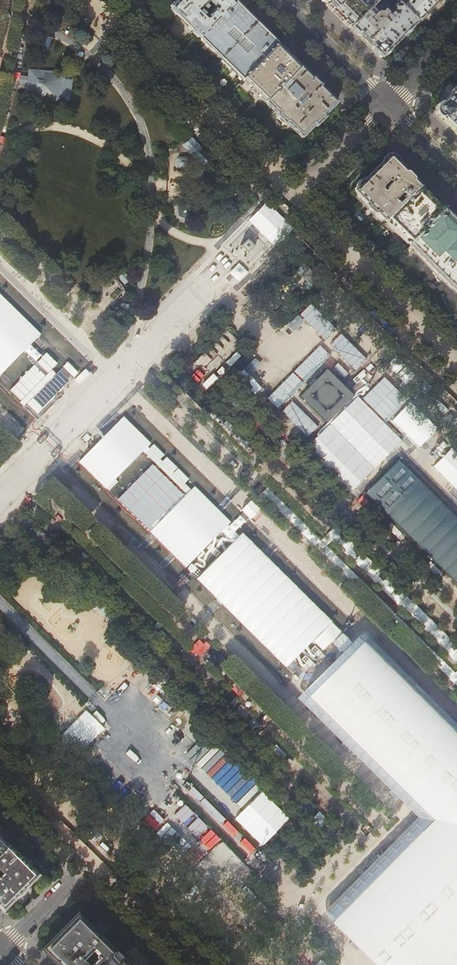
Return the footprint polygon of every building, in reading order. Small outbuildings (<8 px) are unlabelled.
[(233,0),(177,0),(169,7),(176,14),(200,37),(235,2),(233,0)] [(325,3),(336,14),(350,28),(369,9),(373,5),(378,0),(370,0),(368,2),(366,0),(329,0),(325,3)] [(393,0),(387,0),(390,4),(391,3),(393,5),(391,7),(391,12),(382,20),(380,20),(379,20),(378,21),(374,17),(375,15),(369,9),(350,28),(366,43),(381,58),(400,38),(416,22),(395,2),(393,0)] [(373,5),(376,8),(384,0),(385,0),(378,0),(373,5)] [(408,0),(407,0),(397,0),(395,2),(416,22),(433,5),(437,0),(408,0)] [(246,13),(235,2),(200,37),(221,59),(257,23),(246,13)] [(267,34),(257,23),(221,59),(233,70),(243,80),(278,44),(267,34)] [(289,56),(278,44),(243,80),(266,103),(301,67),(289,56)] [(301,67),(266,103),(278,115),(304,141),(315,130),(316,131),(326,121),(325,120),(339,105),(320,86),(301,67)] [(25,86),(23,94),(63,104),(70,101),(73,79),(72,76),(28,69),(27,76),(20,74),(18,85),(25,86)] [(453,91),(441,104),(438,106),(437,108),(436,110),(436,113),(456,133),(456,87),(453,91)] [(192,138),(183,147),(194,158),(203,148),(192,138)] [(398,209),(421,186),(409,172),(398,161),(395,158),(392,157),(387,158),(385,159),(383,161),(382,162),(381,164),(365,181),(364,181),(355,190),(355,191),(355,192),(353,194),(374,216),(372,217),(379,224),(381,224),(384,220),(386,221),(398,209)] [(186,170),(189,164),(186,158),(179,159),(176,164),(178,170),(186,170)] [(433,198),(421,186),(398,209),(386,221),(409,244),(444,209),(433,198)] [(444,209),(409,244),(421,256),(456,292),(456,219),(444,209)] [(251,241),(241,246),(245,254),(255,249),(251,241)] [(298,314),(288,324),(294,330),(304,320),(298,314)] [(255,357),(244,368),(250,374),(261,363),(255,357)] [(327,423),(354,396),(326,369),(317,379),(316,378),(315,377),(307,385),(308,386),(309,386),(299,396),(327,423)] [(23,538),(34,526),(30,522),(18,534),(23,538)] [(226,806),(256,844),(285,821),(262,792),(255,797),(259,802),(250,809),(244,802),(249,797),(246,793),(231,806),(229,804),(226,806)] [(191,819),(205,833),(195,843),(206,853),(201,858),(206,863),(224,845),(195,815),(191,819)] [(8,846),(0,854),(0,908),(3,911),(38,876),(8,846)] [(58,964),(89,964),(84,960),(89,954),(96,960),(91,964),(101,964),(115,951),(77,914),(42,950),(58,964)] [(115,951),(101,964),(129,964),(115,951)]
